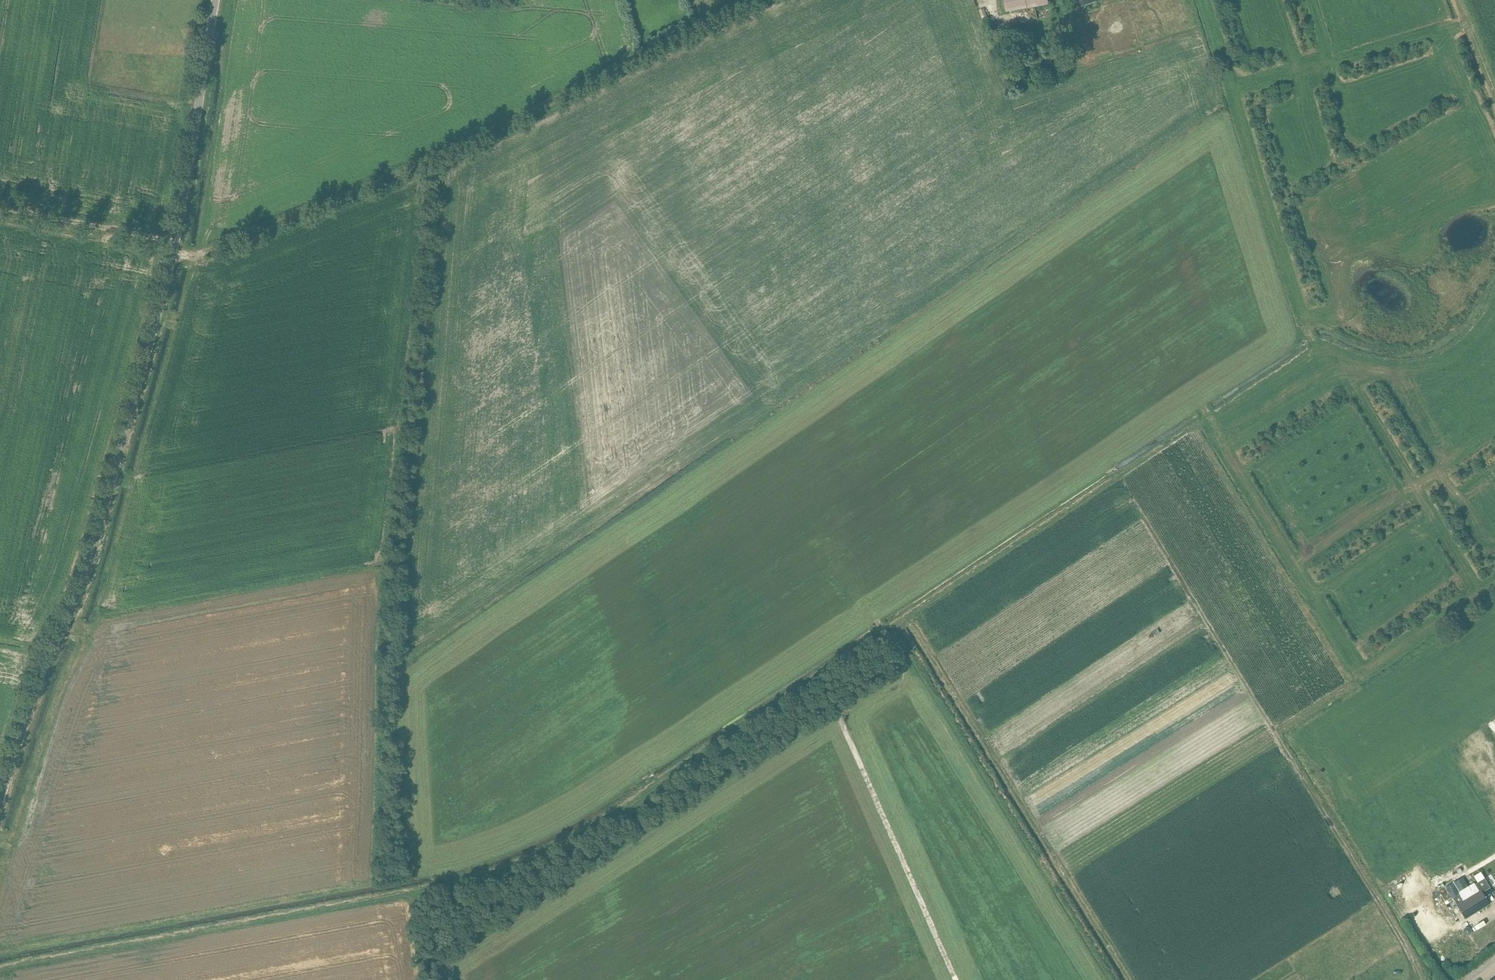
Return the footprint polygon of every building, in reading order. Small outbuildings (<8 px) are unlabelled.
[(1483,893),(1491,888),(1490,887),(1493,885),(1488,876),(1475,884),(1474,883),(1471,885),(1472,886),(1462,893),(1461,891),(1459,892),(1459,894),(1453,898),(1466,919),(1490,904),(1483,893)]
